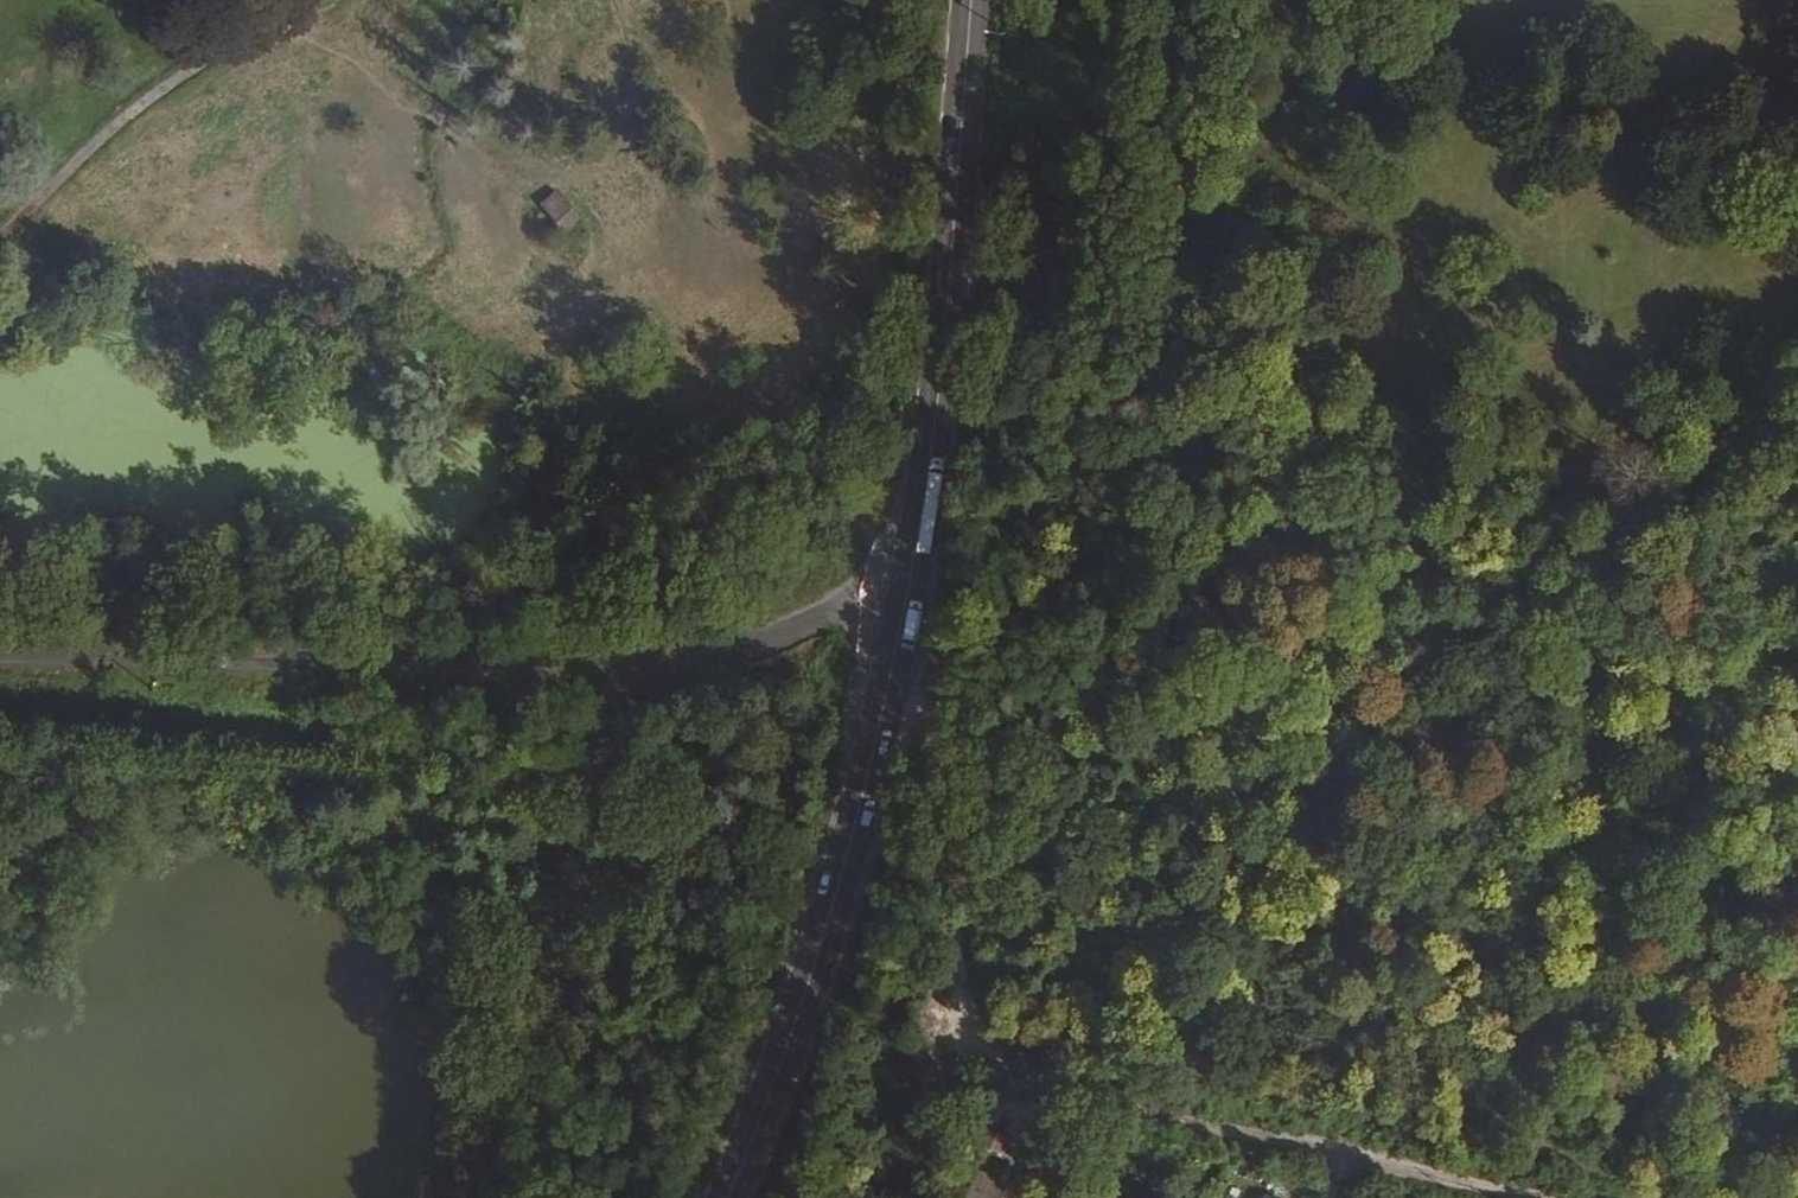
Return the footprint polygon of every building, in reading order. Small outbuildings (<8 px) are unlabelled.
[(558,188),(541,200),(563,230),(580,217),(558,188)] [(983,1128),(981,1147),(1009,1151),(1012,1133),(983,1128)] [(1008,1178),(974,1167),(964,1197),(1001,1197),(1008,1178)]
